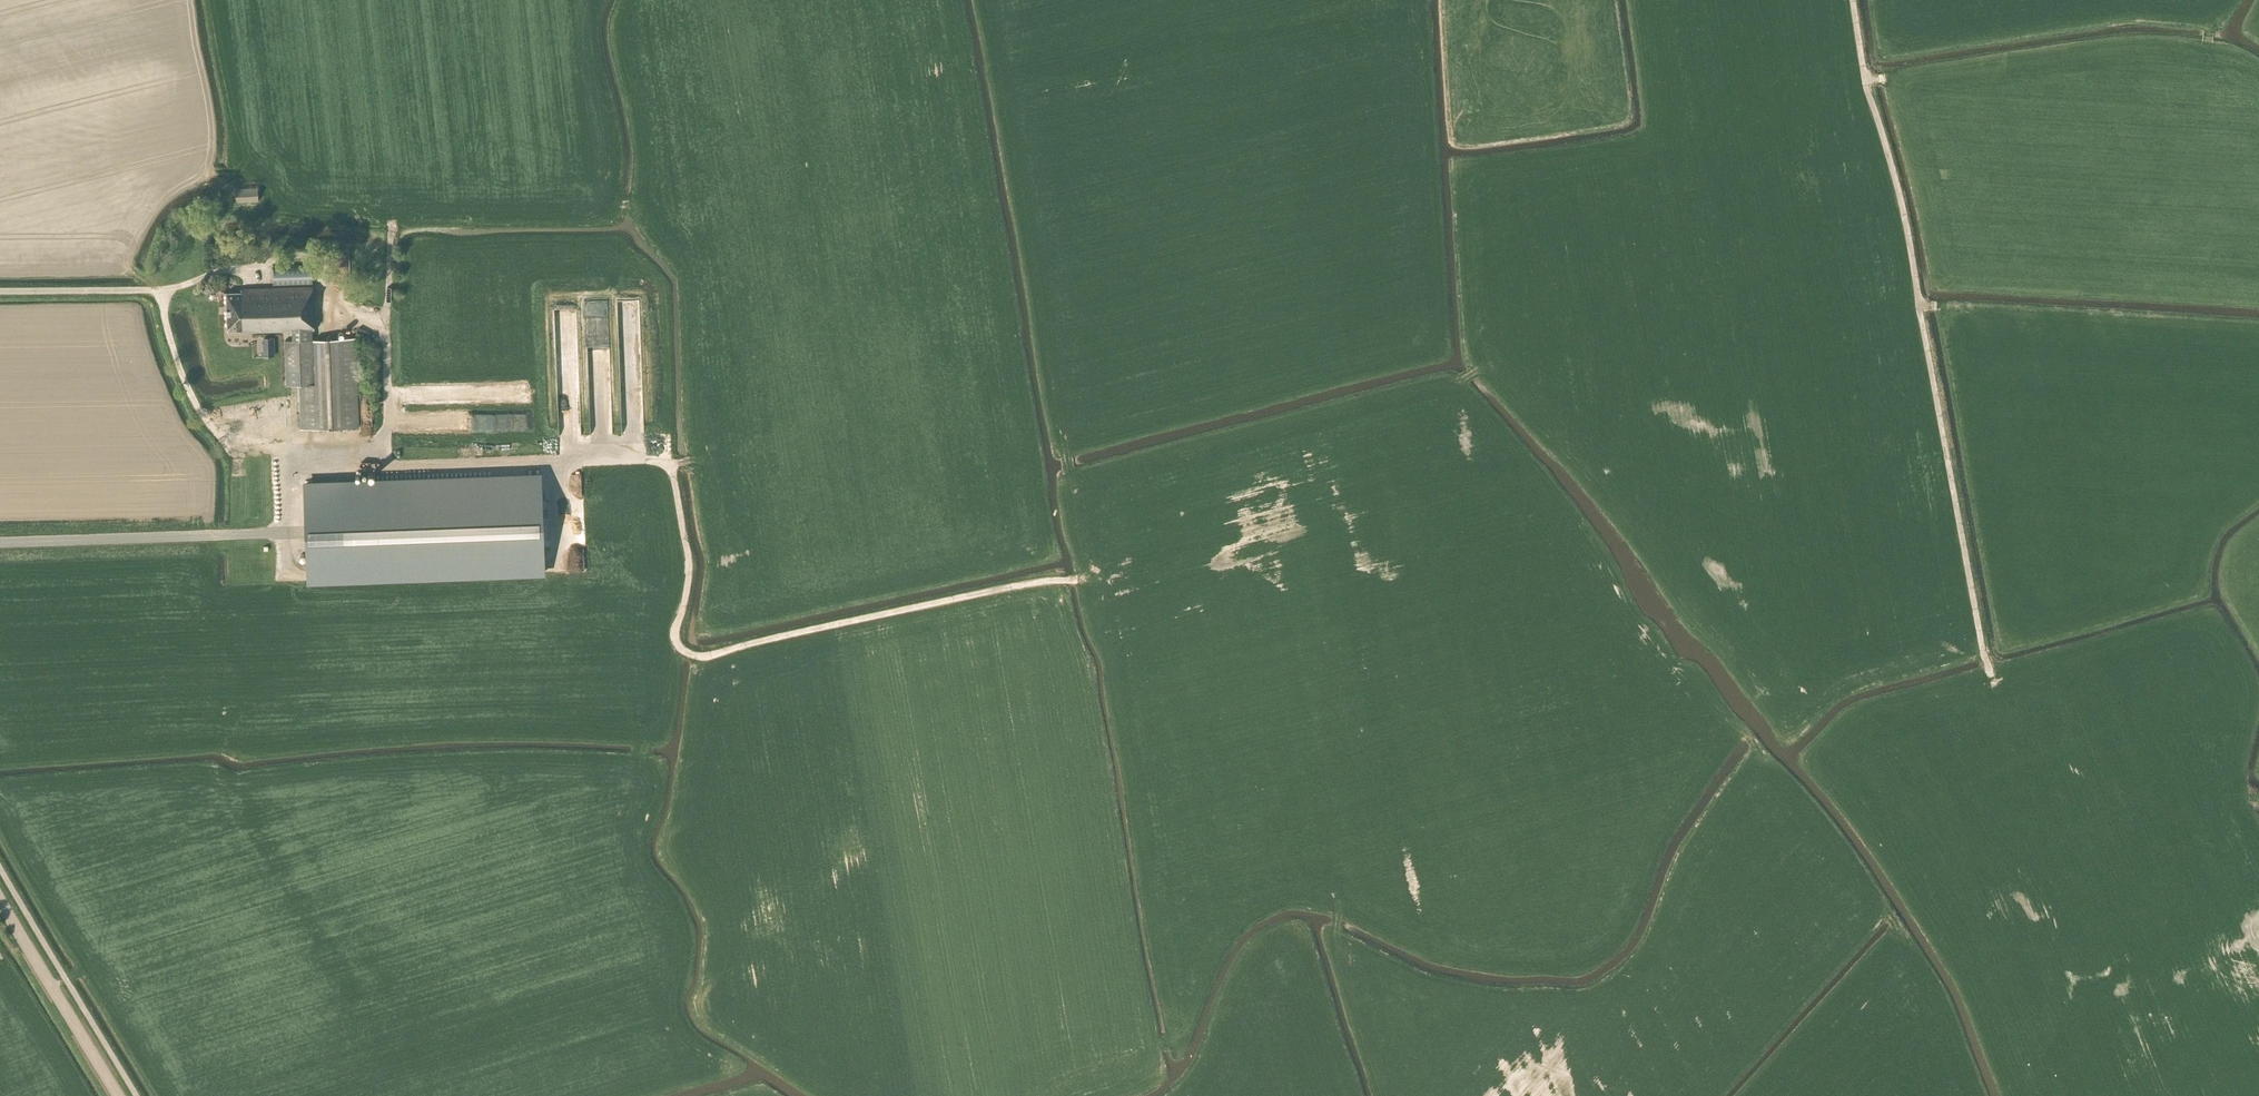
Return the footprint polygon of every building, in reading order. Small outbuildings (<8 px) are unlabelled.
[(235,188),(236,201),(258,200),(258,187),(235,188)] [(273,265),(273,284),(313,283),(312,263),(273,265)] [(243,329),(243,331),(292,329),(292,340),(284,340),(286,384),(300,383),(302,427),(358,425),(355,337),(311,339),(311,329),(314,329),(312,286),(242,288),(242,291),(226,292),(227,330),(243,329)] [(275,355),(274,337),(263,337),(263,355),(275,355)] [(304,484),(308,580),(544,572),(540,475),(304,484)] [(566,571),(552,572),(553,585),(567,584),(566,571)]
